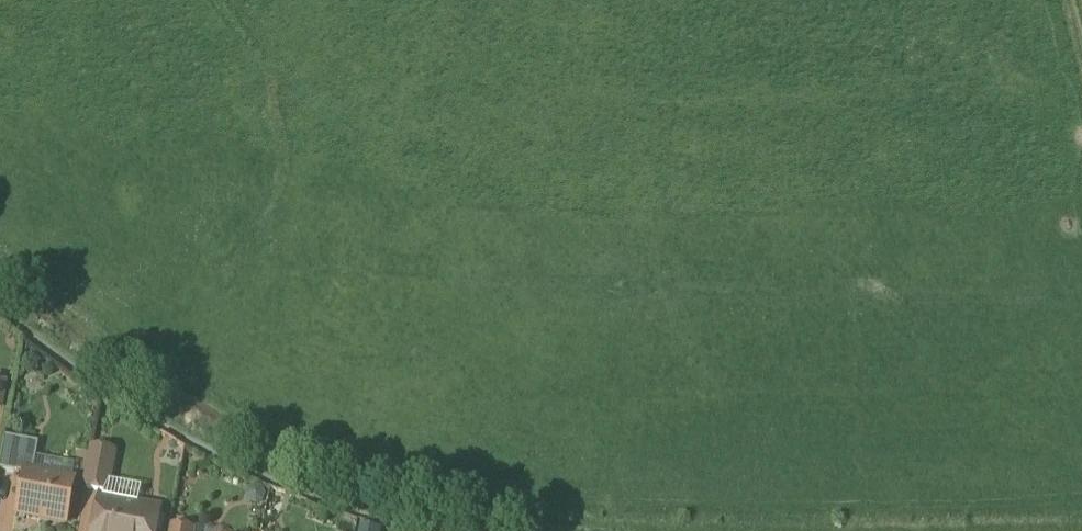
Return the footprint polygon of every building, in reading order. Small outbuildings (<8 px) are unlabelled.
[(5,439),(0,462),(0,472),(18,475),(20,461),(35,464),(38,445),(5,439)] [(114,455),(92,451),(85,490),(106,494),(114,455)] [(68,473),(68,462),(40,461),(40,471),(68,473)] [(74,484),(24,475),(16,516),(66,525),(74,484)] [(100,502),(94,530),(155,530),(159,513),(100,502)] [(387,527),(365,523),(363,530),(386,530),(387,527)]
